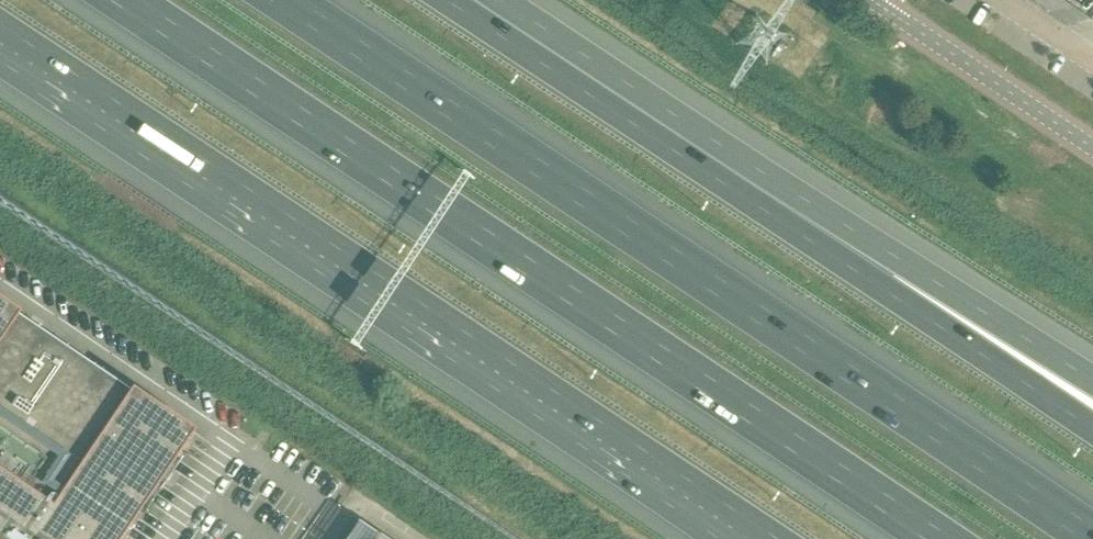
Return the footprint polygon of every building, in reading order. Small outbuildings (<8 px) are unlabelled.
[(192,432),(0,302),(0,538),(120,538),(192,432)]
